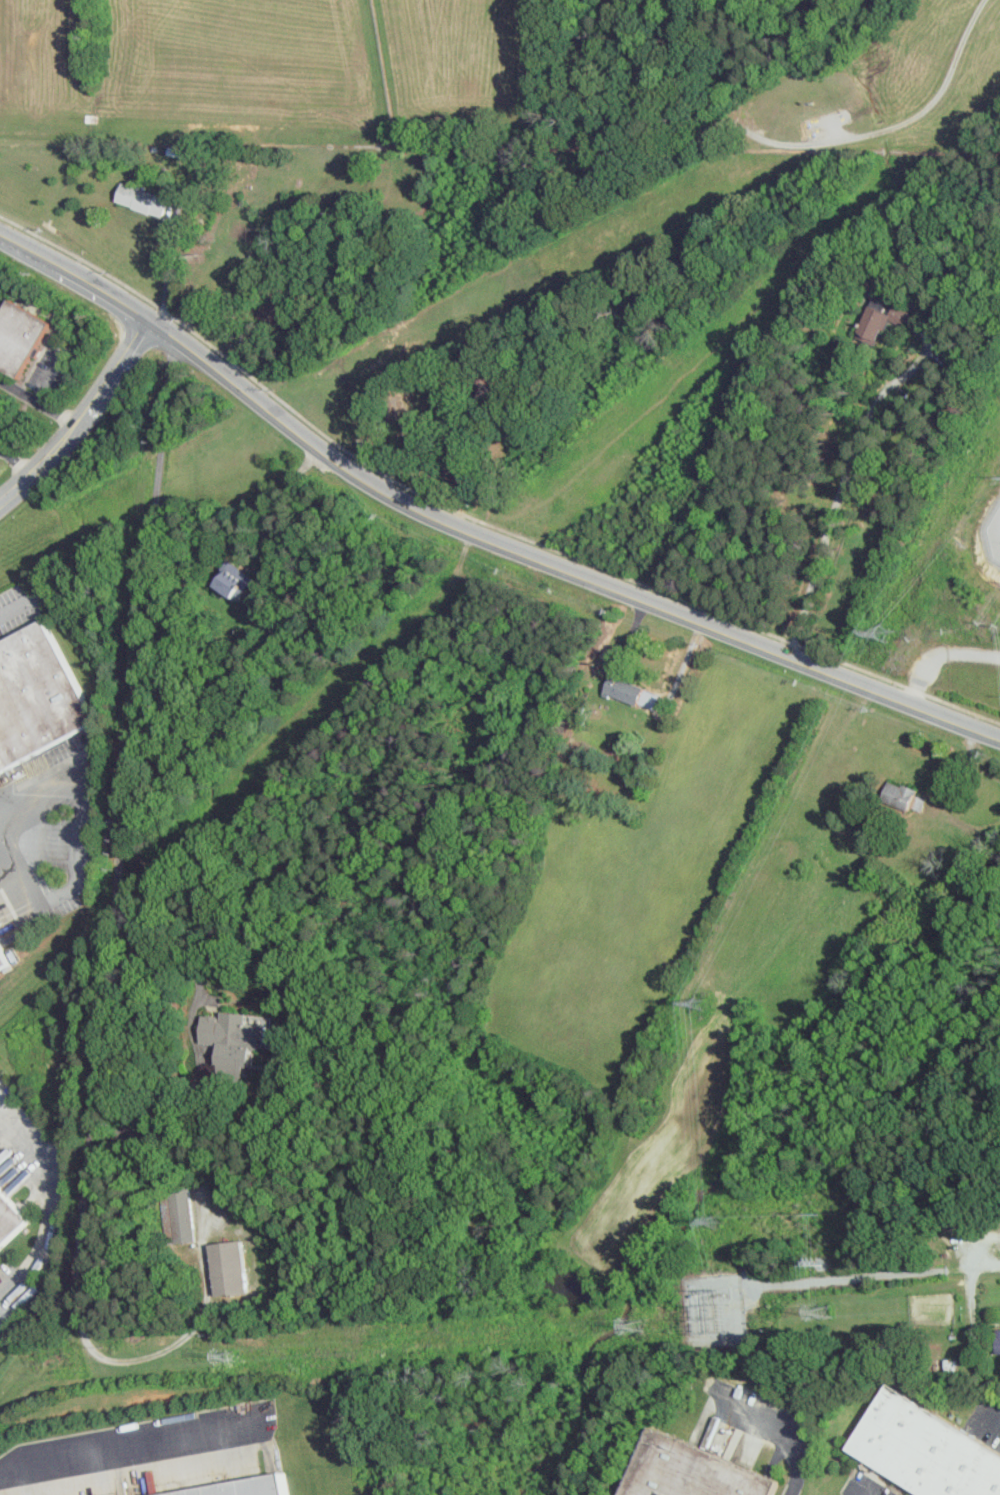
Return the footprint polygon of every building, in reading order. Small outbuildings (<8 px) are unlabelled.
[(183,200),(126,185),(121,204),(178,219),(183,200)] [(21,374),(0,362),(0,316),(11,297),(52,322),(21,374)] [(854,334),(874,342),(883,320),(901,328),(908,311),(891,303),(887,315),(865,306),(854,334)] [(101,719),(0,772),(0,640),(47,616),(101,719)] [(651,710),(658,694),(606,675),(599,692),(651,710)] [(915,788),(883,780),(878,801),(904,808),(904,805),(920,810),(923,797),(913,795),(915,788)] [(13,962),(0,969),(0,938),(13,962)] [(196,1041),(237,1042),(236,1052),(229,1052),(229,1062),(247,1063),(247,1046),(266,1047),(267,1024),(245,1023),(245,1011),(218,1011),(217,1015),(197,1014),(196,1041)] [(33,1222),(0,1186),(0,1253),(33,1222)] [(192,1240),(186,1187),(158,1190),(161,1218),(169,1217),(172,1242),(192,1240)] [(237,1238),(205,1242),(211,1295),(244,1292),(237,1238)] [(916,1494),(999,1494),(999,1453),(879,1384),(840,1451),(916,1494)] [(771,1476),(641,1428),(617,1494),(764,1494),(771,1476)] [(284,1473),(161,1494),(288,1494),(284,1473)]
